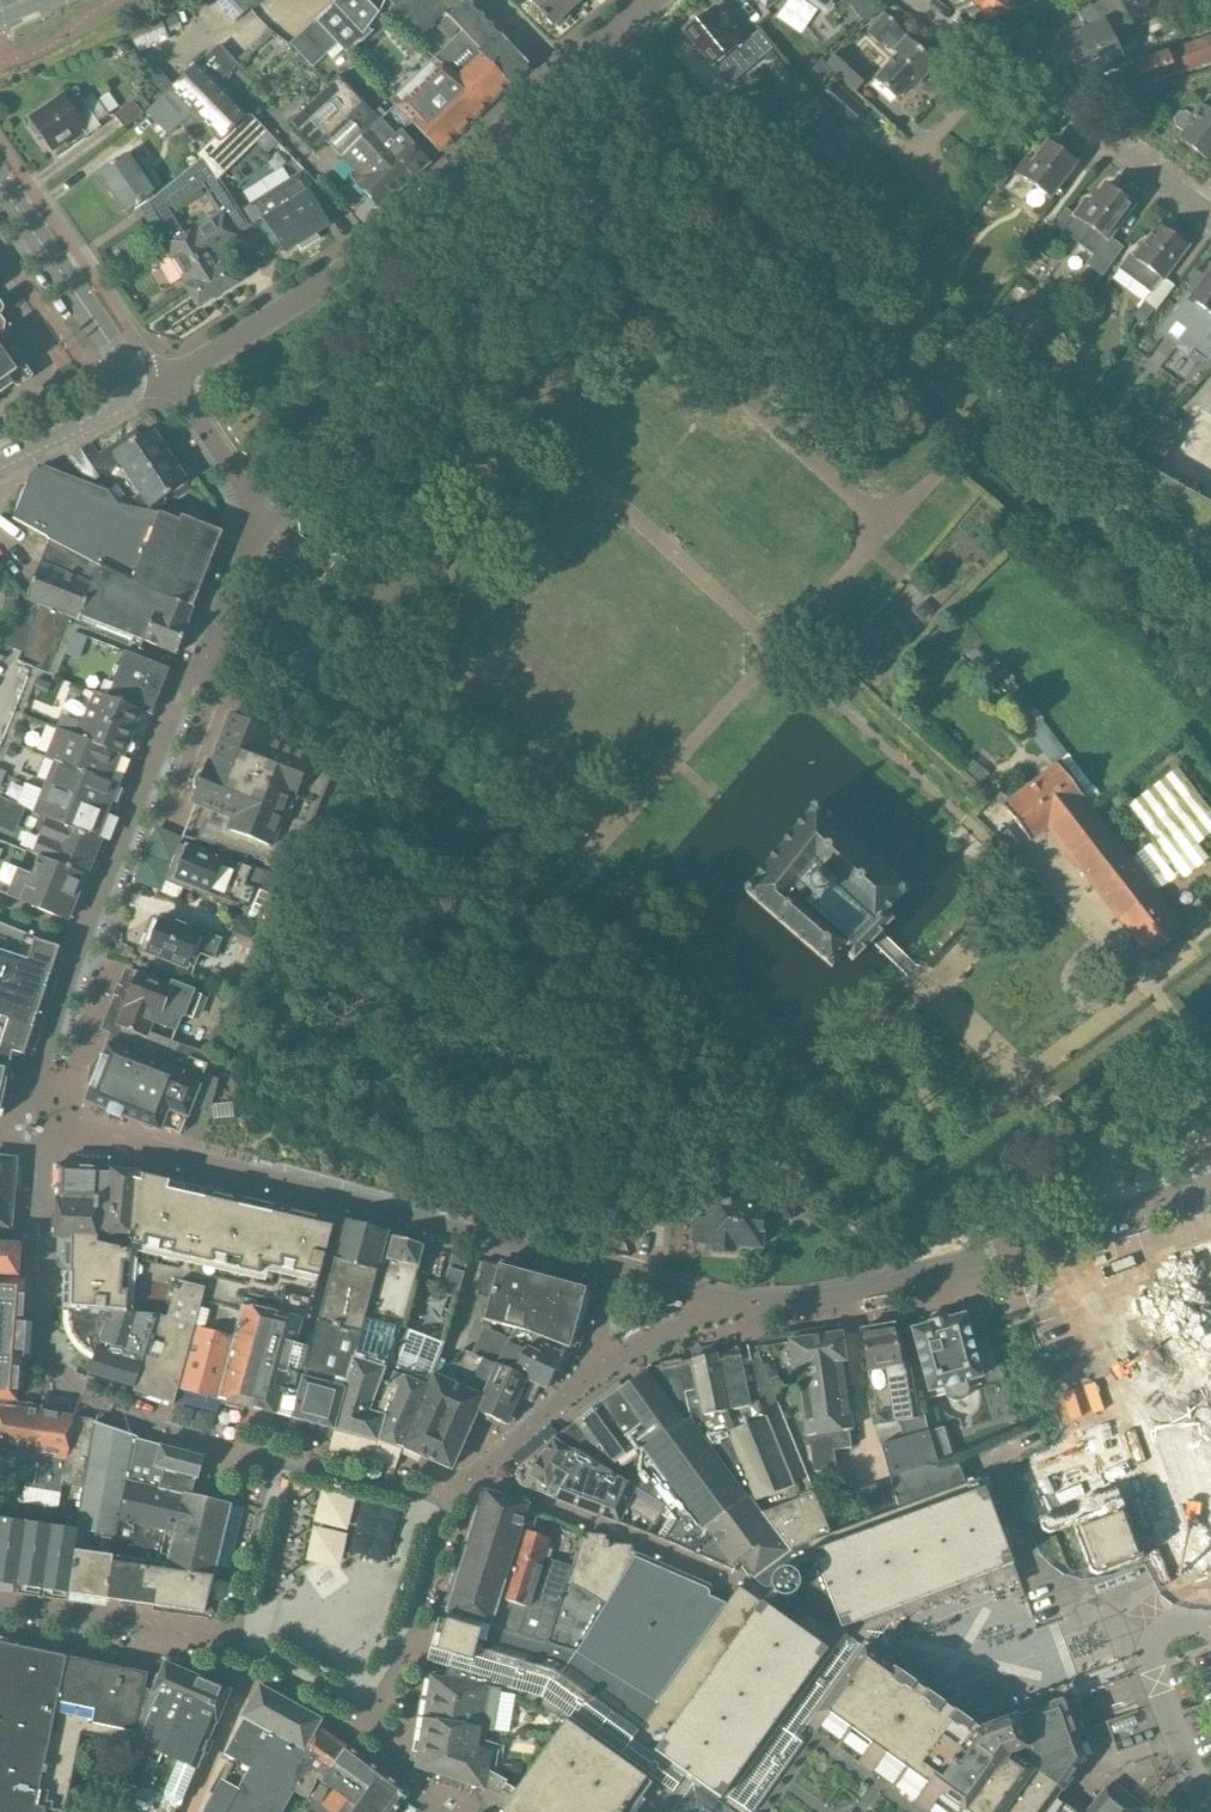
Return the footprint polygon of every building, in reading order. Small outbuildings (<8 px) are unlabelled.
[(218,4),(227,12),(237,23),(239,21),(250,10),(241,0),(222,0),(220,2),(218,4)] [(334,1),(364,33),(378,12),(367,0),(335,0),(334,1)] [(391,12),(423,37),(447,14),(464,32),(481,51),(479,53),(510,88),(530,69),(465,0),(403,0),(391,12)] [(578,0),(530,0),(555,26),(581,3),(578,0)] [(767,10),(778,0),(759,0),(767,10)] [(827,10),(834,0),(813,0),(827,10)] [(1037,0),(971,0),(974,6),(980,4),(985,21),(1016,9),(1017,10),(1037,0)] [(1071,1),(1085,31),(1055,46),(1073,84),(1122,61),(1113,42),(1134,31),(1125,12),(1120,0),(1072,0),(1071,1)] [(334,1),(315,19),(348,53),(362,40),(359,37),(363,34),(364,33),(334,1)] [(688,31),(686,33),(720,74),(729,85),(760,60),(773,49),(758,32),(744,44),(742,42),(743,41),(734,29),(735,28),(724,16),(723,17),(715,8),(699,22),(695,20),(686,27),(688,31)] [(178,14),(167,19),(172,31),(183,26),(178,14)] [(883,15),(865,34),(878,46),(881,43),(892,53),(893,52),(896,55),(874,80),(875,81),(871,85),(881,94),(885,90),(896,99),(914,79),(919,83),(935,64),(905,38),(904,38),(893,28),(896,26),(883,15)] [(348,54),(348,53),(315,19),(289,44),(312,67),(327,53),(334,60),(344,49),(348,54)] [(162,20),(131,34),(139,53),(170,40),(162,20)] [(446,49),(434,60),(455,81),(460,76),(489,107),(510,88),(479,53),(481,51),(464,32),(456,39),(446,49)] [(1135,63),(1143,85),(1210,61),(1210,36),(1135,63)] [(238,127),(250,114),(221,84),(240,65),(221,45),(201,64),(174,91),(194,113),(218,138),(233,122),(238,127)] [(872,77),(841,49),(827,63),(858,92),(872,77)] [(834,72),(821,59),(805,76),(819,88),(834,72)] [(489,107),(460,76),(455,81),(434,60),(392,100),(397,105),(413,123),(440,152),(489,107)] [(162,73),(153,81),(168,96),(176,87),(162,73)] [(326,140),(365,103),(340,78),(290,125),(315,151),(326,140)] [(864,111),(833,84),(820,98),(830,107),(814,126),(818,130),(793,159),(824,186),(850,158),(829,139),(844,121),(852,127),(864,111)] [(84,98),(76,87),(63,97),(30,120),(31,122),(29,124),(38,137),(42,134),(50,146),(59,140),(61,144),(82,130),(86,135),(100,126),(97,122),(108,115),(92,92),(84,98)] [(161,103),(150,115),(170,135),(182,124),(207,147),(208,149),(212,145),(219,139),(218,138),(194,113),(174,91),(171,94),(161,103)] [(144,112),(134,99),(115,114),(125,128),(144,112)] [(1175,118),(1176,125),(1184,131),(1179,138),(1206,159),(1210,152),(1210,111),(1200,104),(1192,115),(1186,111),(1179,112),(1175,118)] [(403,132),(413,123),(397,105),(387,115),(381,108),(375,114),(381,120),(368,133),(377,142),(374,145),(386,158),(392,152),(416,178),(432,163),(403,132)] [(205,152),(200,157),(201,159),(213,176),(217,182),(222,178),(224,176),(268,132),(250,114),(242,123),(238,127),(233,122),(218,138),(219,139),(212,145),(208,149),(205,152)] [(368,133),(342,157),(356,173),(353,176),(383,209),(416,178),(392,152),(386,158),(374,145),(377,142),(368,133)] [(1062,153),(1049,144),(1035,163),(1029,159),(1018,174),(1020,175),(1008,190),(1024,201),(1034,187),(1050,198),(1076,163),(1072,161),(1074,158),(1065,151),(1062,153)] [(127,153),(100,171),(126,208),(153,191),(145,180),(152,175),(135,150),(128,155),(127,153)] [(217,182),(213,176),(201,159),(154,196),(161,208),(146,217),(164,246),(163,247),(187,285),(185,286),(198,307),(237,283),(224,262),(221,264),(215,253),(240,237),(237,233),(252,223),(252,222),(250,223),(222,178),(217,182)] [(1012,174),(1003,168),(992,185),(1001,191),(1012,174)] [(328,211),(314,189),(303,171),(250,205),(275,244),(280,242),(288,254),(300,246),(303,251),(322,239),(319,234),(331,226),(323,214),(328,211)] [(1111,184),(1109,183),(1093,205),(1087,201),(1075,217),(1076,217),(1064,232),(1095,254),(1087,265),(1103,277),(1124,247),(1111,237),(1134,206),(1130,204),(1132,201),(1123,194),(1120,197),(1108,188),(1111,184)] [(1175,237),(1161,227),(1146,245),(1145,244),(1134,257),(1129,254),(1119,269),(1151,294),(1162,279),(1162,280),(1188,246),(1183,243),(1185,240),(1177,234),(1175,237)] [(1172,318),(1189,331),(1185,336),(1210,355),(1210,276),(1193,300),(1188,296),(1172,318)] [(29,376),(2,337),(4,335),(6,323),(1,315),(3,314),(4,313),(5,312),(5,311),(5,310),(5,309),(4,308),(2,304),(1,303),(0,302),(0,396),(29,376)] [(987,323),(979,333),(994,344),(1001,334),(987,323)] [(1052,385),(1036,372),(1028,383),(1043,395),(1052,385)] [(1122,415),(1099,447),(1114,458),(1137,426),(1122,415)] [(1182,428),(1165,418),(1117,468),(1145,495),(1161,467),(1182,428)] [(133,481),(169,457),(151,431),(133,442),(130,438),(101,457),(92,443),(68,458),(92,482),(105,472),(120,462),(133,481)] [(190,489),(169,457),(133,481),(143,496),(133,503),(132,501),(124,507),(162,514),(164,501),(174,494),(177,498),(190,489)] [(14,519),(54,536),(107,557),(123,507),(118,506),(109,492),(47,470),(31,475),(14,519)] [(162,514),(124,507),(123,507),(107,557),(54,536),(34,585),(28,601),(140,648),(142,642),(177,656),(190,623),(189,623),(204,585),(203,584),(223,534),(183,518),(181,522),(162,514)] [(0,639),(0,649),(19,657),(17,661),(31,667),(143,712),(152,716),(169,669),(137,656),(140,648),(28,601),(34,585),(0,639)] [(0,745),(0,789),(59,818),(98,837),(102,839),(103,840),(125,787),(114,783),(125,757),(143,712),(31,667),(12,715),(0,745)] [(272,729),(232,714),(213,762),(208,760),(193,801),(224,813),(220,824),(210,820),(202,841),(297,865),(333,775),(309,765),(314,755),(269,737),(272,729)] [(1059,764),(1004,806),(1032,840),(1048,827),(1117,918),(1118,917),(1148,957),(1185,930),(1148,881),(1210,833),(1210,814),(1177,769),(1128,807),(1154,841),(1131,859),(1059,764)] [(0,790),(0,841),(87,875),(102,839),(98,837),(0,790)] [(810,818),(746,891),(837,971),(850,957),(856,962),(873,942),(882,932),(892,921),(887,916),(910,890),(829,818),(818,809),(810,818)] [(0,841),(0,893),(68,921),(87,875),(0,841)] [(184,845),(180,844),(165,880),(209,897),(210,895),(249,911),(257,891),(284,901),(291,881),(254,867),(241,861),(239,864),(224,857),(222,860),(187,845),(184,844),(184,845)] [(204,931),(173,918),(171,922),(161,918),(154,935),(149,933),(144,945),(147,947),(146,950),(186,967),(194,949),(213,957),(220,940),(203,933),(204,931)] [(10,1069),(14,1053),(24,1056),(60,948),(37,941),(37,939),(0,923),(0,1066),(10,1069)] [(163,1064),(172,1040),(149,1032),(153,1021),(176,1030),(182,1015),(194,1019),(204,995),(174,983),(171,989),(130,973),(111,1021),(110,1026),(119,1030),(113,1043),(111,1042),(110,1044),(163,1064)] [(163,1064),(110,1044),(108,1043),(104,1053),(99,1058),(94,1063),(91,1070),(89,1077),(88,1084),(89,1091),(85,1101),(160,1130),(162,1127),(180,1135),(212,1054),(179,1043),(172,1040),(163,1064)] [(2,1110),(10,1069),(0,1066),(0,1111),(2,1110)] [(11,1230),(16,1163),(14,1161),(12,1160),(0,1159),(0,1229),(11,1230)] [(55,1237),(65,1238),(138,1244),(143,1176),(139,1175),(139,1174),(138,1174),(112,1171),(111,1176),(101,1175),(101,1169),(58,1166),(55,1237)] [(207,1190),(143,1176),(138,1244),(135,1281),(177,1290),(178,1286),(204,1293),(200,1307),(240,1317),(245,1300),(259,1304),(259,1303),(280,1309),(284,1293),(312,1302),(313,1299),(314,1299),(335,1220),(336,1221),(336,1220),(322,1216),(288,1208),(242,1198),(207,1190)] [(764,1198),(711,1194),(710,1218),(695,1217),(694,1242),(714,1243),(713,1250),(733,1251),(734,1244),(761,1246),(763,1216),(791,1217),(792,1201),(764,1199),(764,1198)] [(335,1258),(377,1270),(387,1233),(388,1231),(345,1219),(335,1258)] [(362,1328),(334,1427),(379,1440),(386,1415),(369,1410),(383,1371),(385,1372),(395,1341),(396,1341),(425,1245),(387,1233),(377,1270),(378,1270),(362,1328)] [(138,1244),(65,1238),(63,1306),(158,1314),(159,1311),(170,1314),(177,1290),(135,1281),(138,1244)] [(986,1491),(999,1527),(1020,1585),(1037,1629),(1063,1699),(1074,1695),(1081,1714),(1088,1732),(1139,1774),(1186,1756),(1210,1781),(1210,1242),(1011,1317),(1065,1461),(986,1491)] [(19,1274),(21,1246),(0,1244),(0,1273),(19,1274)] [(450,1270),(464,1274),(465,1274),(469,1260),(454,1256),(450,1270)] [(377,1270),(335,1258),(334,1258),(317,1324),(310,1348),(311,1348),(293,1417),(334,1427),(362,1328),(378,1270),(377,1270)] [(500,1266),(491,1298),(485,1321),(512,1328),(529,1332),(562,1345),(572,1349),(588,1289),(500,1266)] [(16,1408),(19,1358),(25,1359),(28,1318),(22,1317),(25,1283),(19,1282),(19,1274),(0,1273),(0,1407),(16,1408)] [(146,1352),(133,1390),(174,1403),(178,1389),(194,1329),(200,1331),(228,1338),(230,1332),(236,1334),(240,1317),(235,1315),(200,1307),(204,1293),(178,1286),(177,1290),(170,1314),(159,1311),(158,1314),(146,1352)] [(427,1327),(437,1291),(422,1287),(412,1323),(427,1327)] [(284,1293),(280,1309),(254,1405),(277,1412),(293,1417),(311,1348),(310,1348),(297,1343),(301,1330),(303,1331),(312,1302),(284,1293)] [(254,1405),(280,1309),(259,1303),(259,1304),(245,1300),(240,1317),(236,1334),(230,1332),(228,1338),(226,1345),(232,1347),(220,1393),(223,1394),(221,1401),(243,1407),(245,1402),(254,1405)] [(146,1352),(158,1314),(63,1306),(63,1307),(62,1310),(69,1310),(69,1318),(70,1325),(73,1332),(76,1339),(81,1345),(87,1349),(94,1353),(95,1354),(96,1349),(129,1358),(132,1348),(146,1352)] [(965,1319),(965,1317),(962,1317),(962,1318),(947,1322),(947,1320),(930,1325),(930,1326),(915,1330),(913,1331),(913,1333),(914,1333),(929,1390),(930,1393),(932,1392),(979,1379),(981,1378),(981,1376),(980,1373),(994,1369),(986,1342),(972,1346),(965,1319)] [(899,1350),(895,1325),(862,1330),(878,1429),(919,1422),(911,1371),(905,1373),(904,1366),(901,1349),(899,1350)] [(507,1338),(495,1364),(497,1365),(514,1373),(507,1390),(520,1396),(528,1378),(544,1386),(547,1387),(562,1354),(558,1353),(562,1345),(529,1332),(512,1328),(507,1338)] [(194,1329),(178,1389),(221,1401),(223,1394),(220,1393),(232,1347),(226,1345),(228,1338),(194,1329)] [(406,1336),(398,1334),(396,1341),(395,1341),(385,1372),(383,1371),(369,1410),(386,1415),(379,1440),(403,1447),(434,1372),(435,1373),(440,1359),(440,1357),(443,1351),(445,1344),(445,1343),(409,1330),(408,1330),(406,1336)] [(846,1362),(842,1333),(756,1348),(772,1389),(798,1385),(806,1438),(807,1438),(808,1448),(811,1447),(814,1473),(837,1470),(834,1451),(851,1449),(849,1432),(853,1432),(843,1362),(846,1362)] [(133,1390),(146,1352),(132,1348),(129,1358),(96,1349),(95,1354),(88,1377),(133,1390)] [(497,1365),(495,1364),(462,1348),(454,1366),(440,1359),(435,1373),(434,1372),(403,1447),(451,1468),(477,1410),(497,1365)] [(749,1399),(737,1348),(715,1353),(715,1352),(681,1361),(680,1358),(678,1359),(678,1361),(662,1365),(661,1363),(659,1363),(659,1366),(648,1368),(646,1370),(665,1396),(672,1391),(690,1416),(688,1417),(709,1445),(744,1493),(747,1491),(755,1502),(796,1487),(784,1457),(773,1430),(759,1396),(749,1399)] [(514,1373),(497,1365),(477,1410),(507,1424),(520,1396),(507,1390),(514,1373)] [(568,1426),(559,1433),(563,1438),(581,1450),(584,1454),(593,1460),(634,1486),(636,1487),(636,1486),(666,1505),(665,1506),(663,1509),(660,1514),(669,1520),(659,1536),(663,1538),(683,1547),(744,1493),(709,1445),(688,1417),(690,1416),(672,1391),(665,1396),(646,1370),(568,1426)] [(16,1408),(0,1407),(0,1459),(11,1460),(10,1470),(27,1472),(35,1455),(41,1412),(16,1409),(16,1408)] [(25,1485),(24,1488),(62,1492),(62,1491),(63,1483),(74,1418),(74,1416),(42,1412),(35,1455),(27,1472),(25,1485)] [(63,1483),(84,1487),(94,1422),(74,1418),(63,1483)] [(130,1481),(139,1439),(139,1438),(94,1422),(84,1487),(79,1520),(78,1520),(77,1530),(80,1530),(118,1537),(120,1537),(123,1521),(130,1481)] [(892,1484),(899,1510),(966,1485),(958,1465),(940,1471),(938,1463),(953,1457),(945,1429),(929,1434),(881,1449),(892,1484)] [(563,1438),(558,1441),(553,1438),(551,1441),(549,1440),(520,1464),(517,1468),(515,1473),(516,1478),(519,1483),(523,1485),(555,1498),(571,1474),(580,1480),(593,1460),(584,1454),(581,1450),(563,1438)] [(139,1439),(130,1481),(192,1496),(197,1478),(203,1457),(164,1446),(139,1439)] [(619,1522),(636,1487),(593,1460),(580,1480),(571,1474),(555,1498),(619,1522)] [(982,1480),(966,1486),(966,1485),(899,1510),(883,1516),(866,1522),(833,1534),(834,1534),(789,1551),(791,1553),(755,1581),(756,1583),(765,1589),(762,1593),(759,1597),(744,1585),(741,1589),(739,1588),(728,1604),(658,1703),(622,1681),(577,1653),(449,1614),(446,1622),(448,1622),(445,1630),(445,1632),(445,1634),(445,1637),(446,1639),(447,1641),(448,1642),(450,1644),(452,1645),(454,1646),(457,1647),(453,1658),(447,1679),(489,1686),(489,1689),(504,1691),(497,1732),(505,1733),(501,1757),(520,1759),(530,1764),(505,1807),(495,1802),(488,1811),(1085,1811),(1076,1805),(1079,1802),(1065,1790),(1086,1761),(1077,1736),(1088,1732),(1081,1714),(1074,1695),(1063,1699),(1051,1668),(1037,1629),(1020,1585),(999,1527),(986,1491),(982,1480)] [(192,1496),(130,1481),(123,1521),(169,1533),(164,1557),(171,1559),(169,1570),(214,1577),(216,1566),(230,1570),(244,1508),(231,1505),(192,1496)] [(892,1484),(875,1489),(883,1516),(899,1510),(892,1484)] [(866,1522),(883,1516),(875,1489),(857,1495),(866,1522)] [(747,1491),(744,1493),(683,1547),(735,1570),(744,1564),(754,1578),(755,1581),(791,1553),(789,1551),(761,1513),(763,1513),(755,1502),(747,1491)] [(510,1567),(527,1512),(529,1505),(487,1492),(468,1551),(472,1552),(474,1556),(510,1567)] [(654,1524),(663,1509),(638,1493),(629,1508),(654,1524)] [(789,1551),(834,1534),(833,1534),(816,1493),(763,1513),(761,1513),(789,1551)] [(537,1515),(527,1512),(510,1567),(507,1577),(536,1587),(550,1541),(531,1535),(537,1515)] [(77,1546),(80,1530),(77,1530),(78,1520),(67,1518),(66,1528),(0,1519),(0,1581),(16,1583),(16,1586),(20,1587),(20,1584),(41,1587),(41,1590),(46,1591),(46,1588),(67,1591),(67,1594),(71,1594),(77,1546)] [(169,1533),(123,1521),(120,1537),(118,1537),(114,1562),(116,1562),(164,1570),(169,1570),(171,1559),(164,1557),(169,1533)] [(118,1537),(80,1530),(77,1546),(71,1594),(74,1595),(74,1592),(84,1593),(84,1596),(87,1597),(87,1594),(101,1596),(101,1599),(110,1600),(116,1562),(114,1562),(118,1537)] [(580,1542),(573,1567),(562,1600),(590,1616),(598,1622),(597,1625),(640,1652),(622,1681),(658,1703),(728,1604),(710,1596),(710,1595),(710,1594),(710,1592),(709,1591),(709,1590),(708,1589),(707,1589),(636,1558),(637,1557),(637,1556),(637,1554),(636,1553),(636,1552),(634,1551),(633,1550),(609,1548),(610,1545),(609,1544),(609,1543),(609,1542),(608,1541),(607,1540),(606,1540),(585,1538),(584,1538),(582,1539),(581,1540),(580,1542)] [(472,1552),(468,1551),(448,1614),(449,1614),(577,1653),(622,1681),(640,1652),(597,1625),(598,1622),(590,1616),(562,1600),(541,1593),(534,1591),(536,1587),(507,1577),(510,1567),(474,1556),(472,1552)] [(541,1593),(562,1600),(573,1567),(551,1561),(541,1593)] [(164,1570),(116,1562),(110,1600),(159,1607),(207,1614),(215,1577),(214,1577),(169,1570),(164,1570)] [(45,1809),(35,1807),(67,1655),(0,1641),(0,1811),(44,1811),(45,1809)] [(45,1809),(60,1811),(65,1811),(71,1779),(81,1732),(132,1743),(144,1688),(147,1672),(67,1655),(35,1807),(45,1809)] [(144,1688),(132,1743),(130,1753),(134,1755),(123,1782),(138,1788),(128,1811),(132,1811),(175,1811),(178,1805),(179,1805),(216,1720),(230,1691),(194,1675),(166,1663),(154,1690),(144,1688)] [(480,1794),(495,1802),(505,1807),(530,1764),(520,1759),(501,1757),(505,1733),(497,1732),(504,1691),(489,1689),(489,1686),(447,1679),(433,1677),(417,1761),(421,1768),(422,1770),(483,1789),(480,1794)] [(294,1789),(296,1790),(306,1768),(314,1756),(305,1749),(317,1726),(319,1721),(317,1716),(260,1685),(244,1714),(246,1715),(225,1754),(235,1759),(225,1783),(222,1782),(205,1811),(281,1811),(294,1789)] [(318,1785),(346,1748),(317,1726),(305,1749),(314,1756),(306,1768),(296,1790),(307,1796),(315,1783),(318,1785)] [(114,1754),(92,1744),(85,1761),(108,1770),(114,1754)] [(346,1748),(318,1785),(312,1798),(310,1804),(306,1811),(351,1811),(379,1772),(346,1748)] [(407,1793),(379,1772),(351,1811),(393,1811),(407,1793)] [(1139,1807),(1112,1785),(1090,1811),(1079,1802),(1076,1805),(1085,1811),(1135,1811),(1139,1807)]
